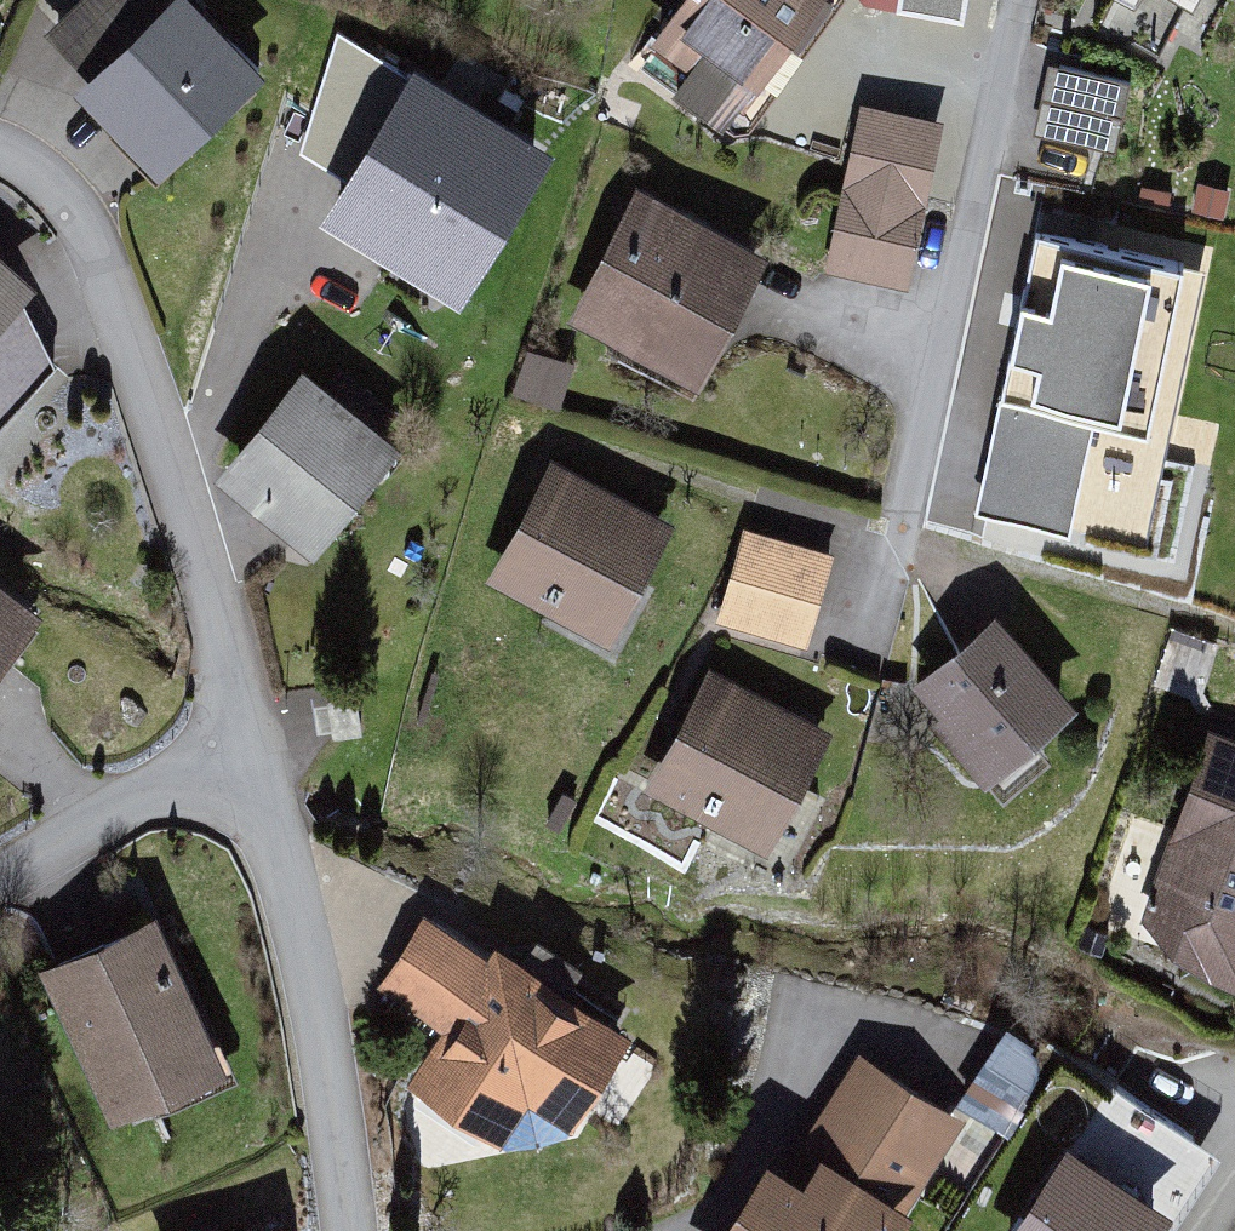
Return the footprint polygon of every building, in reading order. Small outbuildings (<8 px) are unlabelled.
[(77,91),(156,176),(264,76),(194,0),(176,0),(77,91)] [(818,0),(707,0),(649,79),(748,150),(844,19),(818,0)] [(963,9),(965,0),(923,0),(963,9)] [(554,148),(413,64),(320,220),(460,304),(554,148)] [(1092,176),(1109,107),(1036,88),(1018,157),(1092,176)] [(938,126),(864,111),(832,270),(907,285),(938,126)] [(759,261),(641,199),(576,322),(694,384),(759,261)] [(1176,277),(1040,247),(982,513),(1064,531),(1089,418),(1143,430),(1176,277)] [(28,285),(0,259),(0,314),(28,285)] [(395,457),(300,374),(216,471),(311,554),(395,457)] [(684,555),(557,484),(494,595),(621,666),(684,555)] [(850,584),(749,551),(720,640),(821,672),(850,584)] [(0,580),(0,672),(45,615),(0,580)] [(1018,643),(923,714),(996,811),(1091,740),(1018,643)] [(847,762),(723,692),(661,803),(785,873),(847,762)] [(1214,755),(1151,941),(1187,988),(1234,1008),(1234,762),(1214,755)] [(158,913),(38,965),(110,1126),(229,1073),(158,913)] [(624,1045),(426,917),(385,981),(451,1023),(410,1086),(497,1142),(525,1100),(570,1129),(624,1045)] [(857,1052),(783,1169),(766,1158),(721,1230),(895,1230),(965,1119),(857,1052)] [(1008,1230),(1158,1230),(1171,1210),(1065,1143),(1008,1230)]
